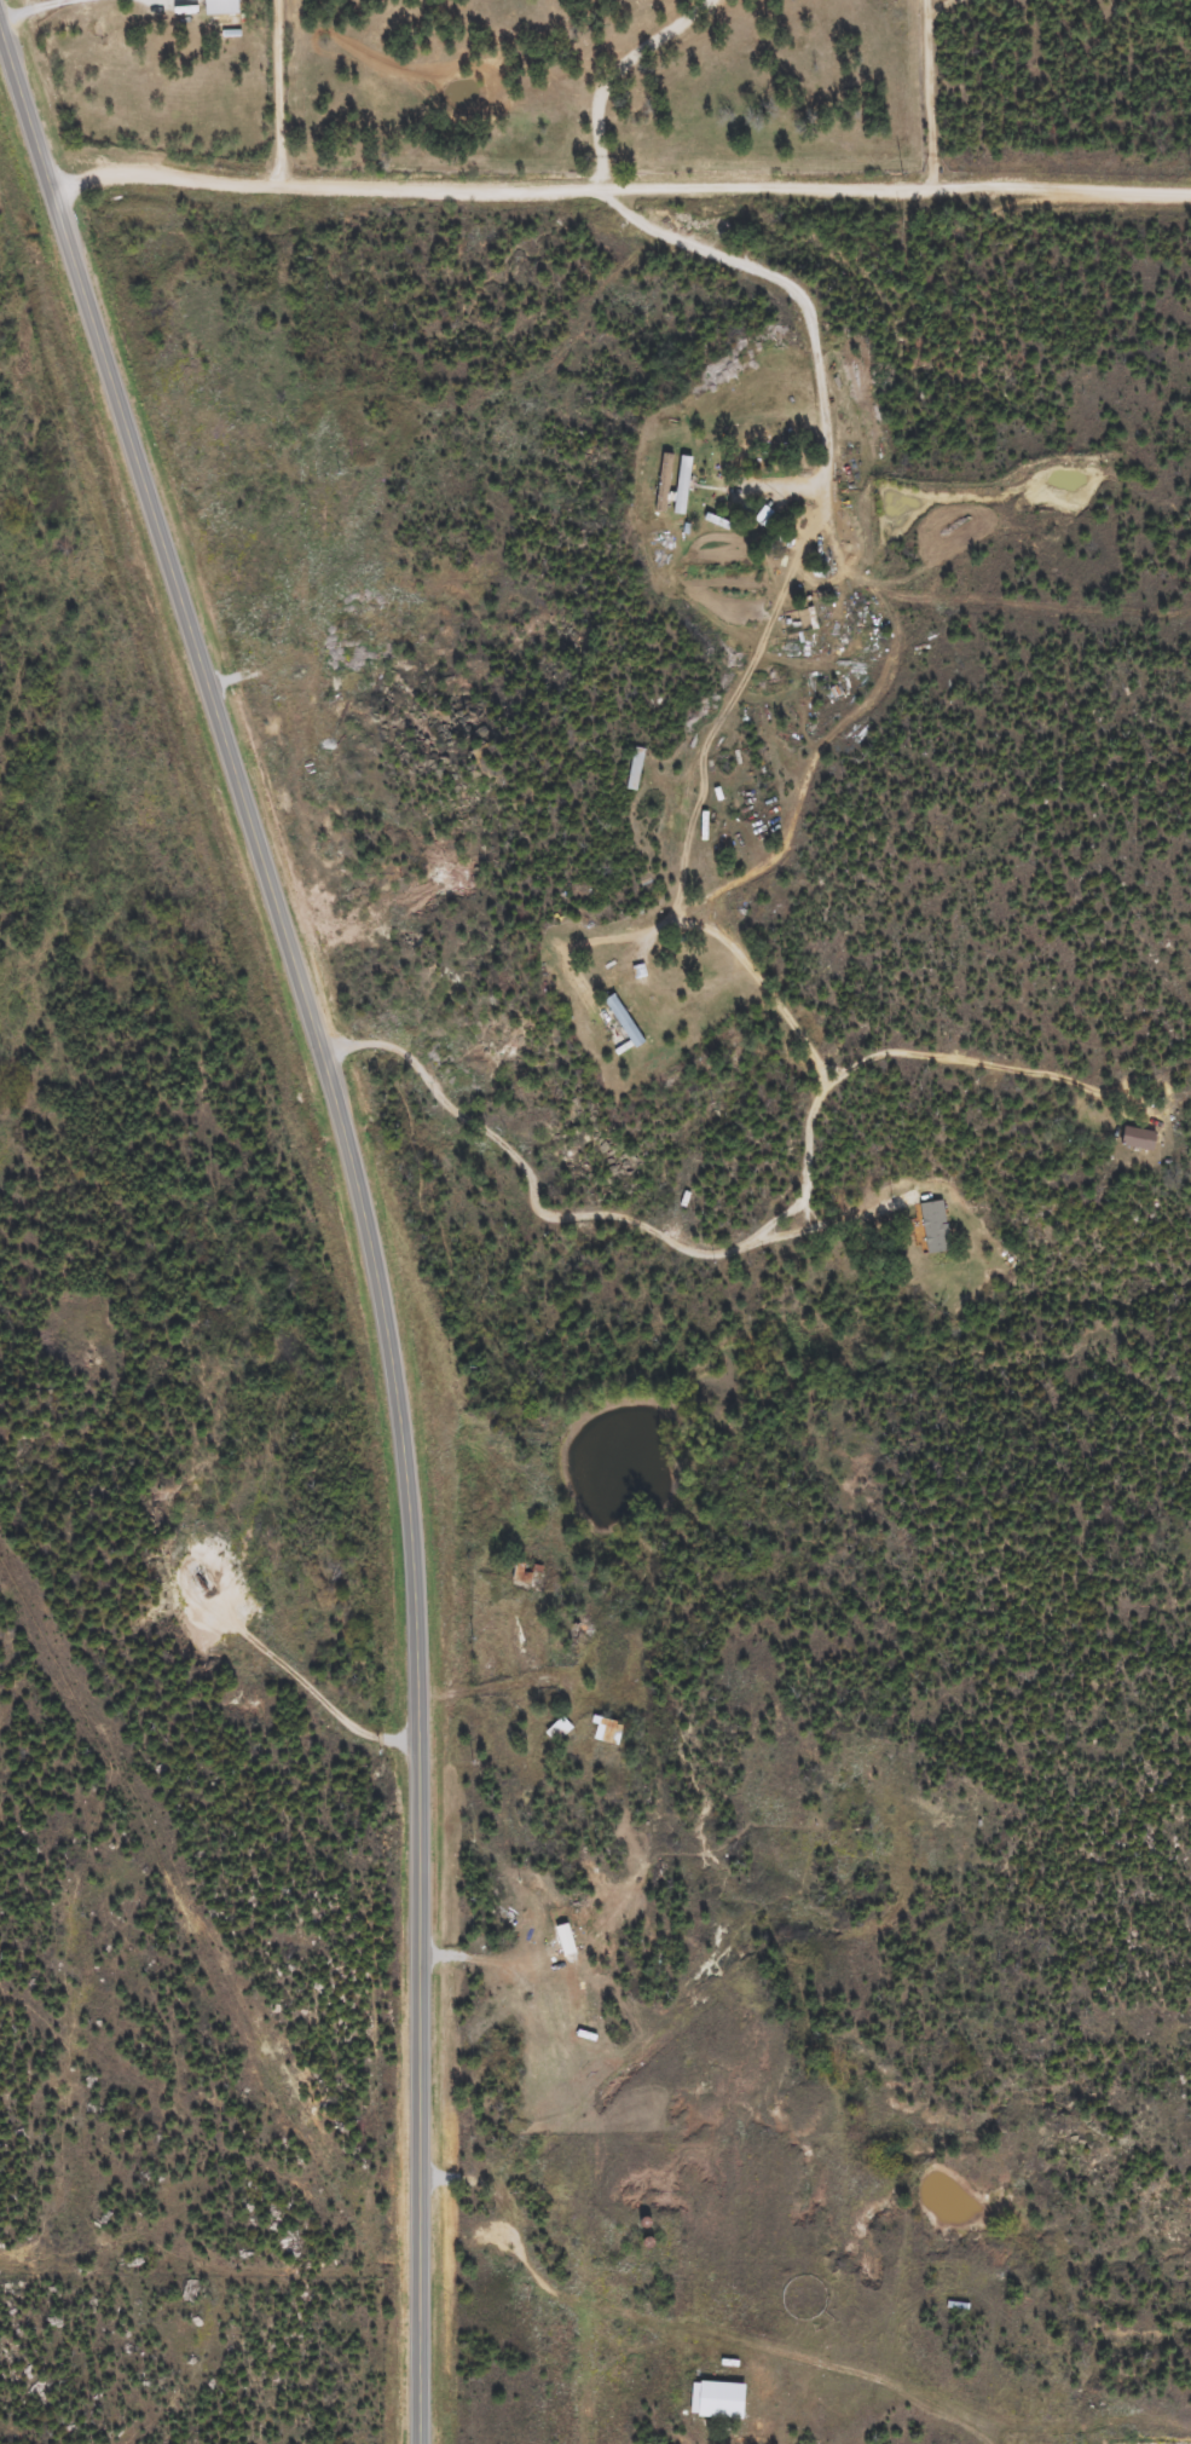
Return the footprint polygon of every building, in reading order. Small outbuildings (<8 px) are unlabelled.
[(242,0),(207,0),(207,13),(242,13),(242,0)] [(659,509),(670,509),(670,454),(659,454),(659,509)] [(767,529),(776,513),(763,505),(753,521),(767,529)] [(1158,1131),(1123,1127),(1121,1146),(1156,1150),(1158,1131)] [(952,1250),(942,1199),(918,1203),(929,1255),(952,1250)] [(503,1583),(538,1591),(544,1567),(508,1559),(503,1583)] [(555,1744),(573,1728),(561,1716),(544,1732),(555,1744)] [(593,1723),(599,1725),(595,1739),(619,1746),(624,1724),(595,1716),(593,1723)] [(746,2382),(700,2381),(699,2417),(745,2418),(746,2382)]
